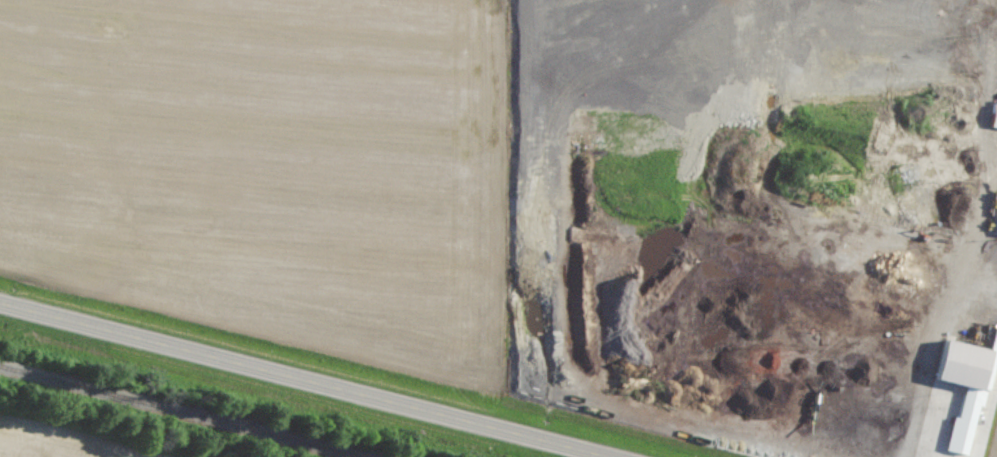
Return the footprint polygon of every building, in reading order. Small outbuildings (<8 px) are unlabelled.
[(879,170),(886,194),(943,176),(936,152),(879,170)]
